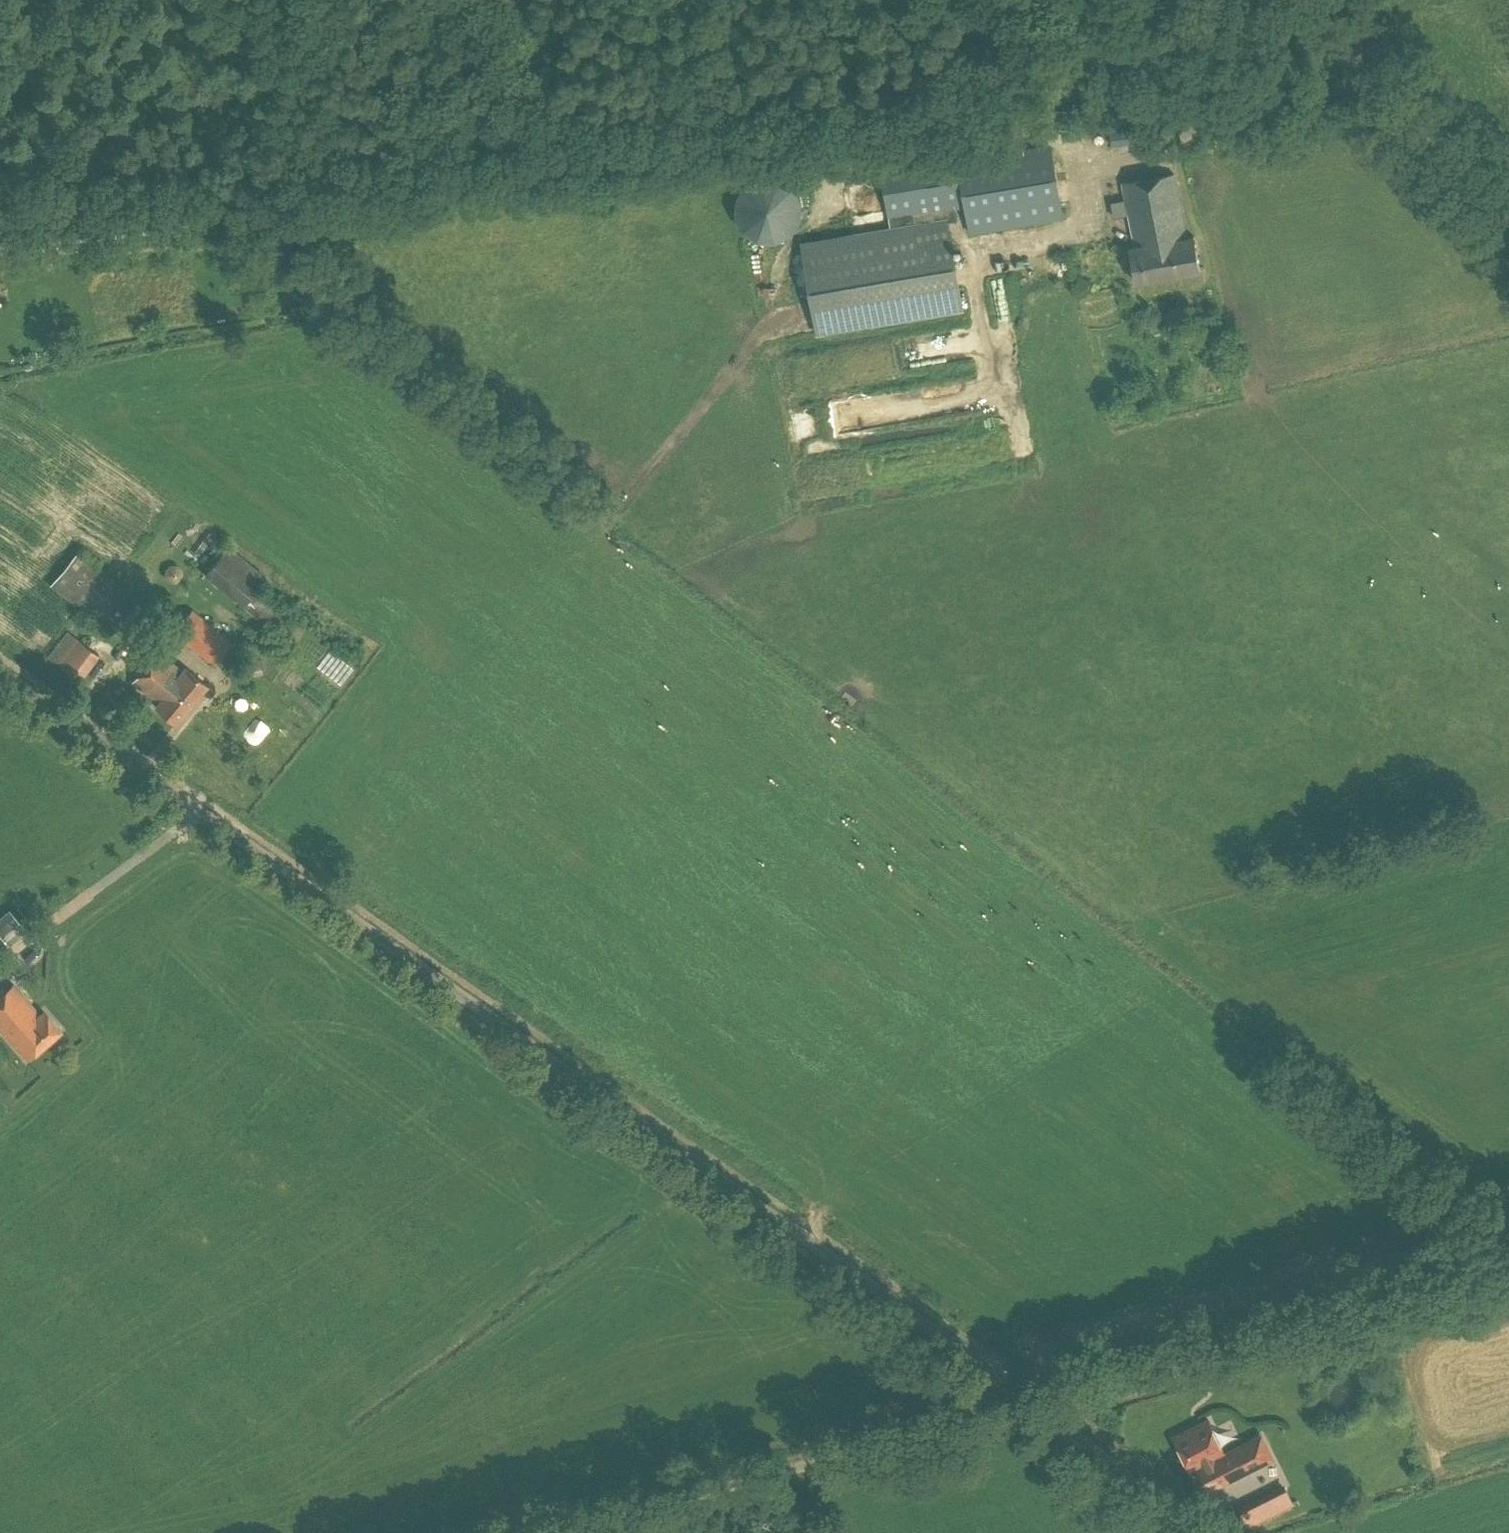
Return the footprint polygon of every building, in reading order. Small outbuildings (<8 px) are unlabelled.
[(1109,124),(1112,144),(1145,140),(1142,120),(1109,124)] [(1064,219),(1052,143),(882,172),(891,228),(817,241),(802,244),(817,335),(832,332),(963,309),(949,222),(958,220),(956,208),(965,207),(969,235),(1064,219)] [(1187,237),(1175,173),(1122,182),(1134,247),(1130,248),(1136,282),(1200,271),(1194,236),(1187,237)] [(776,242),(782,239),(792,234),(802,219),(803,202),(796,186),(781,176),(762,175),(747,181),(736,197),(735,215),(743,231),(758,241),(776,242)] [(1059,257),(1039,261),(1041,271),(1061,268),(1059,257)] [(866,421),(864,406),(820,413),(824,437),(832,435),(831,427),(866,421)] [(272,630),(285,613),(256,590),(267,577),(228,546),(204,575),(243,606),(242,607),(272,630)] [(116,630),(133,609),(140,600),(78,550),(50,587),(112,636),(116,630)] [(213,666),(233,642),(191,609),(173,632),(213,666)] [(79,681),(98,655),(67,632),(48,657),(79,681)] [(183,669),(158,650),(131,682),(157,703),(154,707),(176,724),(206,685),(184,668),(183,669)] [(9,909),(0,917),(0,936),(9,946),(27,931),(9,909)] [(13,983),(0,995),(0,1033),(7,1041),(8,1040),(25,1059),(60,1029),(43,1010),(39,1014),(13,983)] [(1225,1451),(1209,1418),(1172,1436),(1190,1471),(1196,1468),(1208,1492),(1275,1459),(1262,1432),(1225,1451)] [(1281,1462),(1233,1484),(1253,1528),(1302,1506),(1281,1462)] [(1238,1527),(1230,1521),(1224,1529),(1230,1532),(1233,1532),(1238,1527)]
